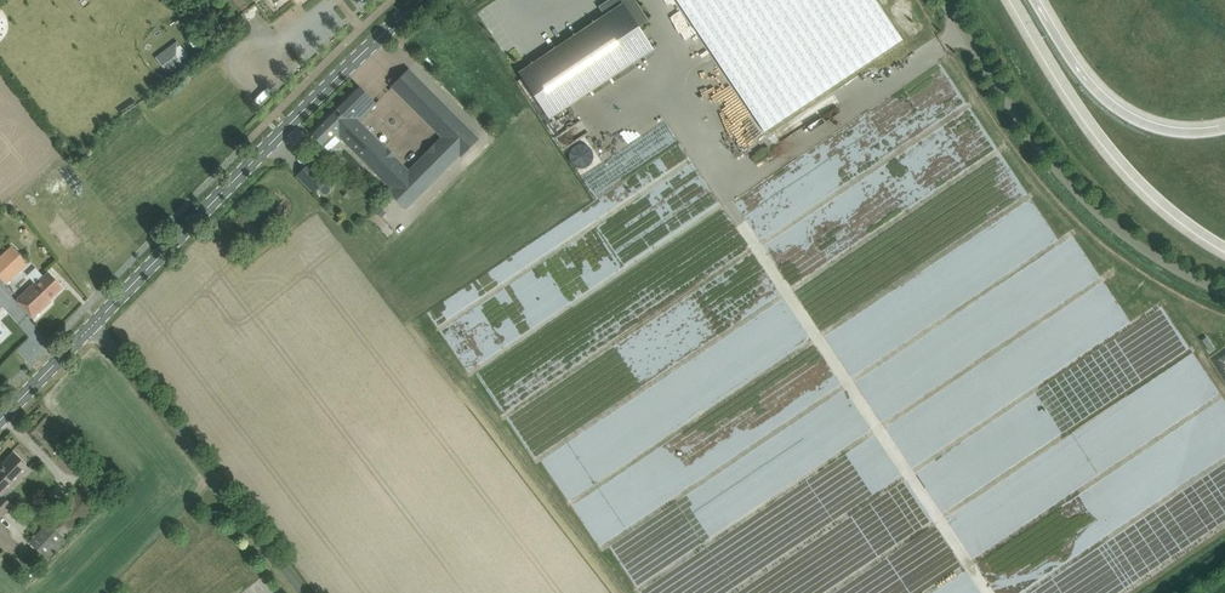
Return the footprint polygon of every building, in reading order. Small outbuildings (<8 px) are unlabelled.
[(521,73),(549,115),(651,47),(637,27),(647,20),(634,0),(610,0),(601,6),(607,16),(521,73)] [(764,131),(902,39),(876,0),(677,0),(764,131)] [(155,54),(164,69),(188,56),(179,40),(155,54)] [(342,138),(348,145),(391,188),(388,191),(406,209),(460,155),(461,157),(480,138),(409,68),(390,86),(441,137),(409,169),(387,147),(386,148),(366,128),(356,138),(349,131),(377,104),(358,85),(310,133),(324,146),(335,135),(340,140),(342,138)] [(570,153),(569,155),(569,157),(570,159),(570,160),(571,162),(572,164),(573,165),(574,166),(575,166),(576,167),(577,167),(579,168),(580,168),(582,168),(583,168),(584,168),(586,167),(587,166),(588,166),(589,165),(590,164),(591,163),(592,162),(592,161),(593,159),(593,158),(593,156),(594,155),(593,154),(593,153),(593,151),(592,150),(591,149),(590,148),(589,147),(588,146),(587,145),(586,145),(585,144),(584,144),(583,144),(581,144),(580,144),(579,144),(578,144),(577,144),(576,145),(575,145),(574,146),(573,147),(572,148),(572,149),(571,149),(570,151),(570,152),(570,153)] [(309,163),(297,175),(314,192),(326,180),(309,163)] [(7,283),(29,262),(14,245),(0,258),(0,275),(7,283)] [(50,299),(63,287),(49,272),(36,284),(35,283),(17,299),(34,317),(51,300),(50,299)] [(2,494),(0,497),(0,514),(4,518),(16,505),(3,493),(29,467),(23,461),(14,452),(0,467),(0,492),(2,494)] [(30,543),(50,562),(70,541),(68,538),(101,504),(83,487),(30,543)]
